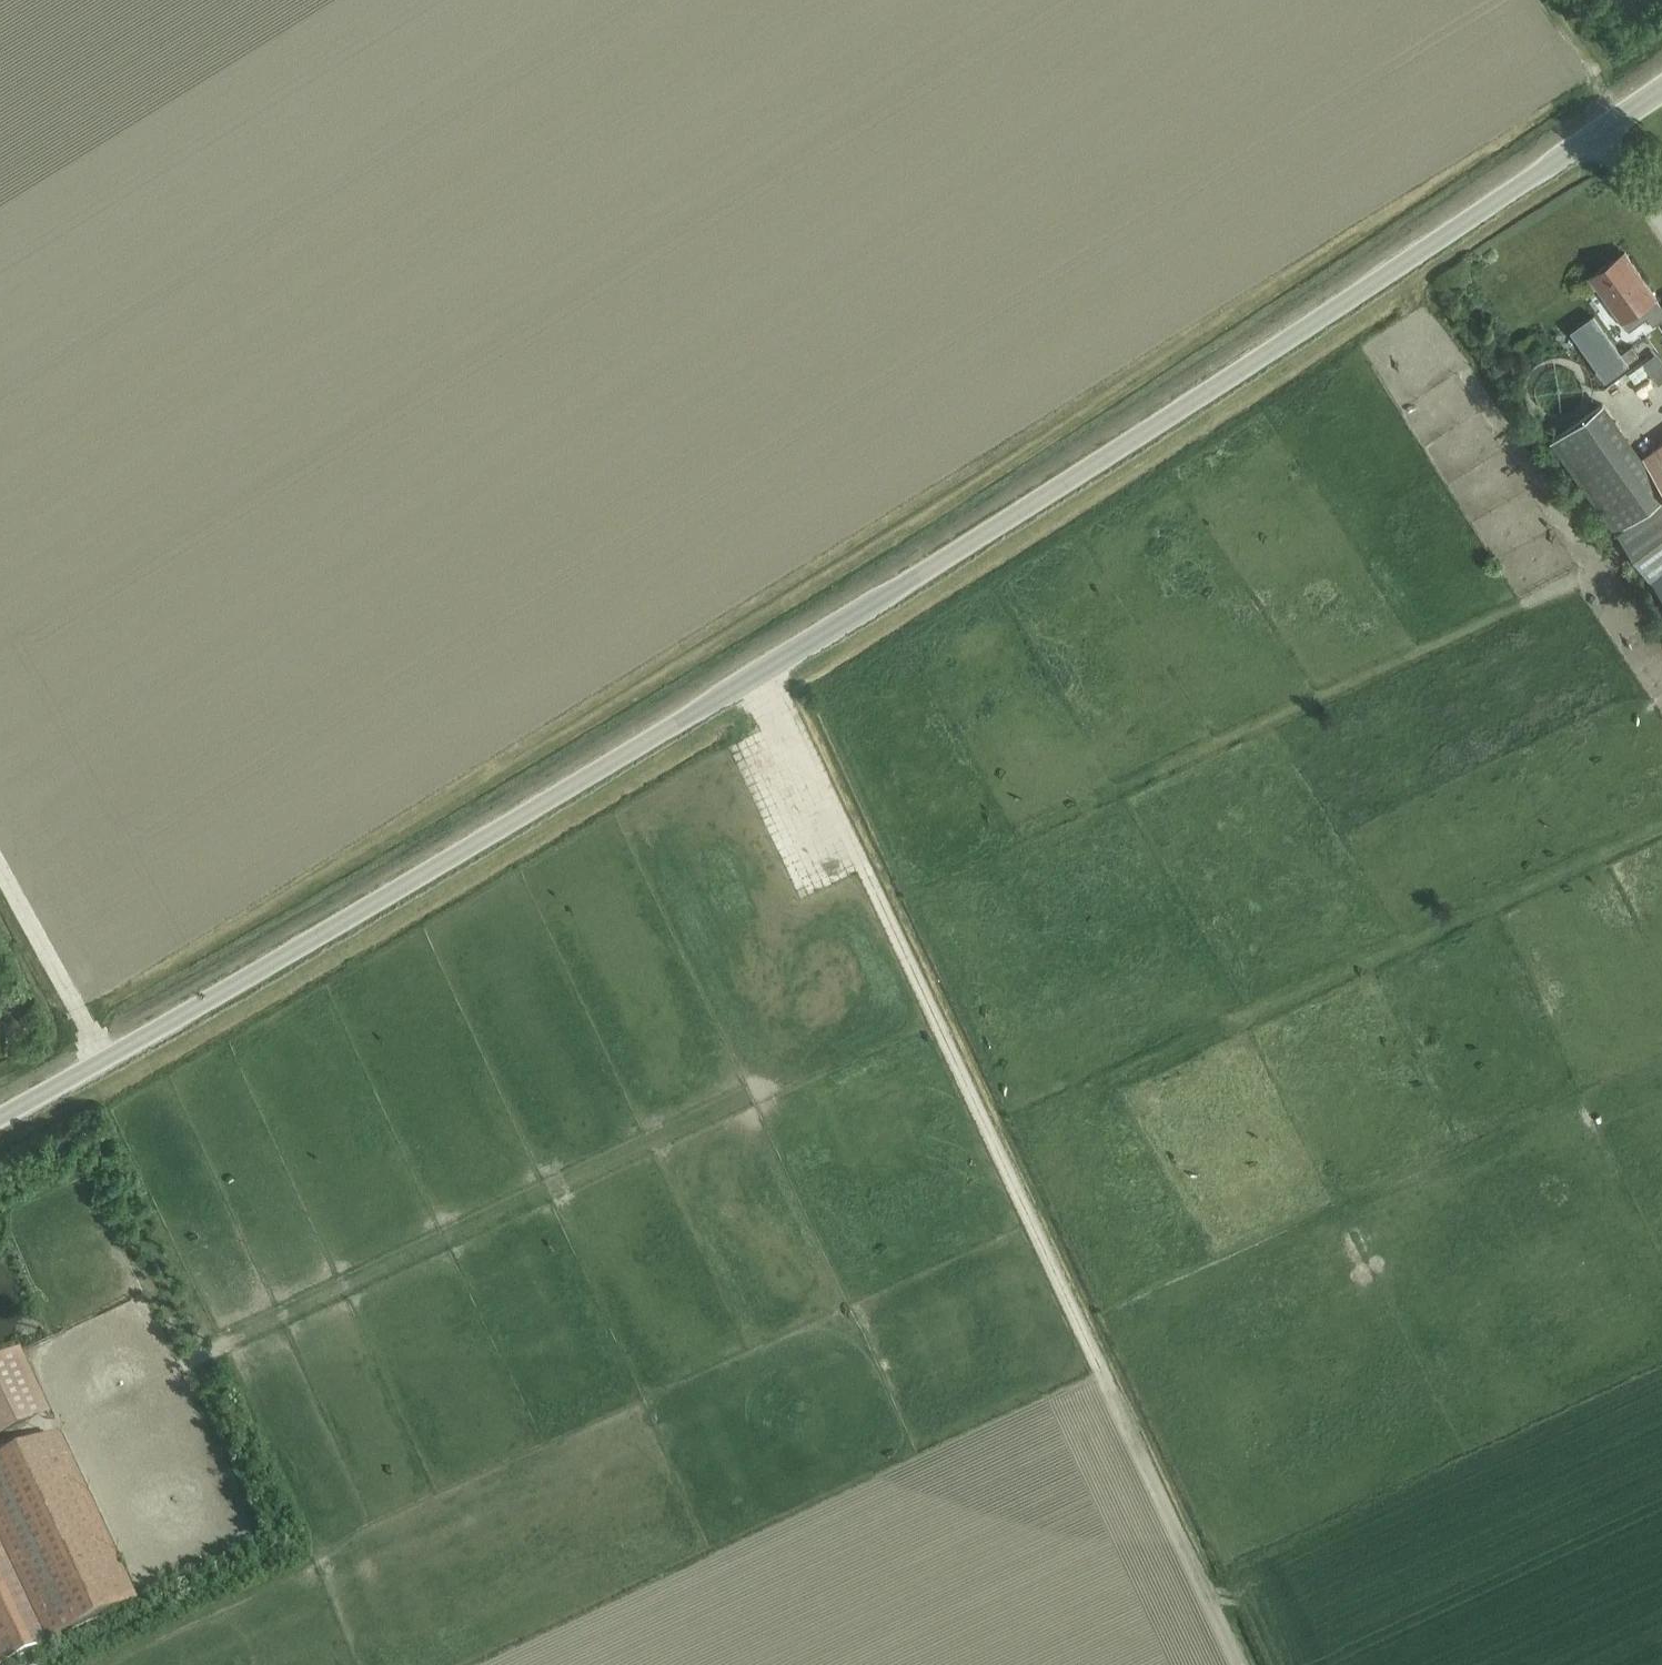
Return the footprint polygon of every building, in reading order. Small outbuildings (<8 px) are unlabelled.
[(1629,329),(1661,306),(1661,304),(1625,252),(1591,276),(1629,329)] [(1645,455),(1604,398),(1549,438),(1615,530),(1661,496),(1661,478),(1645,455)] [(1645,455),(1661,478),(1661,442),(1645,455)] [(0,1463),(0,1544),(48,1644),(136,1602),(57,1436),(0,1463)] [(48,1644),(0,1544),(0,1664),(3,1664),(48,1644)]
